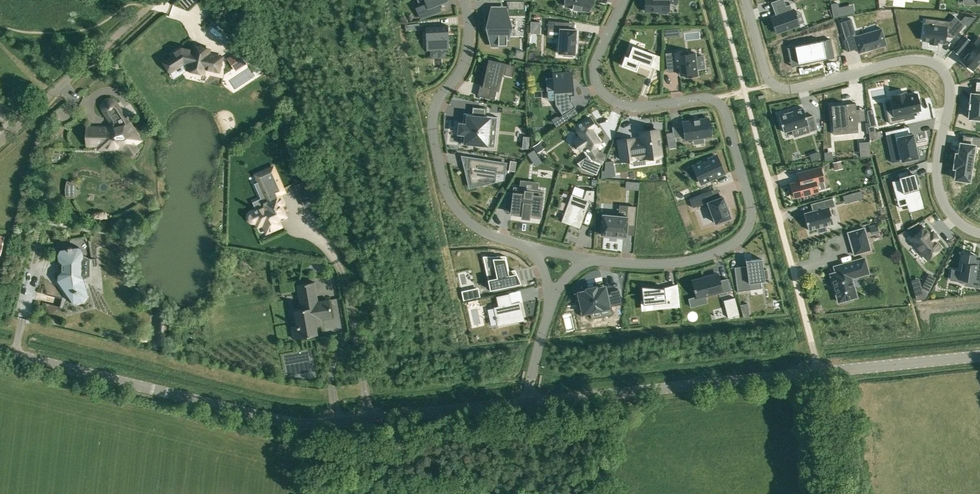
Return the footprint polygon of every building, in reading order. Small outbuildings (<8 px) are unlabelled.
[(420,6),(416,7),(420,18),(432,13),(429,6),(438,3),(445,0),(426,0),(427,3),(420,6)] [(565,5),(573,7),(573,9),(580,10),(580,9),(588,11),(591,0),(566,0),(565,5)] [(677,2),(677,0),(645,0),(645,10),(658,11),(658,13),(667,13),(667,11),(668,11),(668,2),(677,2)] [(776,15),(771,17),(777,33),(799,24),(795,14),(793,9),(792,9),(790,4),(786,5),(785,2),(775,6),(779,14),(776,15)] [(838,3),(831,4),(833,17),(840,15),(838,7),(838,3)] [(498,44),(507,44),(507,35),(509,35),(509,34),(511,27),(511,26),(506,26),(506,18),(506,17),(506,15),(506,8),(494,9),(494,18),(492,18),(492,17),(488,17),(488,18),(491,18),(491,26),(486,26),(486,27),(488,34),(488,35),(489,35),(491,44),(498,44)] [(924,24),(922,40),(930,41),(929,43),(937,44),(937,42),(944,43),(945,36),(954,37),(965,24),(955,16),(950,21),(946,27),(925,24),(924,24)] [(851,19),(840,22),(845,39),(844,40),(847,51),(858,48),(859,51),(858,52),(859,52),(869,49),(875,47),(885,44),(886,44),(885,44),(881,29),(881,28),(881,29),(856,36),(851,19)] [(573,54),(574,54),(575,54),(575,53),(575,45),(575,44),(576,39),(575,39),(576,30),(576,29),(575,29),(574,29),(565,28),(565,22),(548,21),(548,28),(560,29),(558,52),(558,53),(559,53),(563,53),(563,55),(572,56),(573,54)] [(425,26),(426,44),(435,44),(435,48),(448,47),(447,26),(448,26),(448,25),(425,26)] [(964,36),(959,42),(964,46),(970,40),(964,36)] [(830,38),(794,46),(798,63),(834,55),(830,38)] [(960,60),(972,70),(979,61),(979,45),(975,41),(960,60)] [(187,69),(204,73),(205,68),(219,71),(222,56),(208,53),(209,48),(192,45),(191,49),(181,47),(171,54),(172,57),(164,62),(170,72),(184,63),(188,64),(187,69)] [(625,55),(622,65),(625,66),(638,71),(639,68),(637,67),(639,61),(651,65),(655,53),(642,49),(633,46),(629,57),(625,56),(626,55),(625,55)] [(686,50),(673,52),(674,54),(666,55),(668,69),(679,68),(680,75),(685,74),(685,77),(698,75),(697,69),(705,68),(703,56),(695,57),(695,52),(686,53),(686,50)] [(245,62),(243,58),(239,52),(228,59),(235,69),(245,62)] [(496,90),(499,79),(501,79),(502,73),(505,73),(507,64),(505,63),(505,62),(488,59),(486,59),(484,68),(486,69),(483,85),(492,87),(489,98),(494,99),(496,90)] [(563,115),(575,106),(571,100),(571,96),(575,96),(574,80),(572,80),(571,72),(553,73),(553,77),(546,78),(547,90),(548,100),(555,99),(555,104),(563,115)] [(968,108),(970,109),(969,118),(970,118),(970,117),(975,118),(975,120),(977,120),(979,121),(979,89),(976,89),(976,94),(975,94),(972,94),(972,93),(971,93),(971,102),(969,102),(968,103),(969,103),(969,108),(968,108)] [(892,109),(886,110),(889,123),(904,120),(902,113),(913,111),(920,109),(916,94),(905,96),(905,92),(892,95),(893,99),(890,99),(892,109)] [(140,139),(115,102),(114,101),(113,100),(112,100),(111,99),(110,99),(108,99),(107,99),(106,100),(105,101),(104,102),(103,103),(103,104),(102,105),(102,106),(103,108),(103,109),(103,110),(115,127),(87,127),(87,144),(99,144),(99,148),(108,148),(108,144),(121,144),(128,155),(137,149),(134,144),(140,139)] [(856,102),(831,105),(833,134),(848,133),(848,130),(858,129),(857,121),(856,109),(856,102)] [(803,107),(778,115),(784,132),(808,124),(810,131),(817,128),(813,115),(806,117),(803,107)] [(487,146),(490,116),(484,115),(472,114),(464,113),(463,115),(464,115),(464,120),(463,120),(463,124),(461,124),(461,126),(461,127),(461,129),(461,130),(460,133),(462,133),(461,144),(487,146)] [(557,126),(563,122),(560,117),(557,116),(552,119),(557,126)] [(580,150),(582,149),(589,160),(585,170),(596,174),(604,154),(597,151),(594,146),(600,142),(592,130),(596,127),(589,117),(581,123),(581,122),(578,124),(575,127),(581,135),(574,140),(580,150)] [(694,120),(682,122),(685,139),(711,135),(708,118),(699,119),(698,119),(694,120),(694,119),(694,120)] [(869,126),(868,127),(869,131),(875,130),(874,125),(876,125),(875,119),(869,120),(870,126),(869,126)] [(900,128),(885,131),(889,149),(899,146),(902,160),(904,160),(904,162),(916,159),(915,157),(917,157),(916,148),(916,147),(915,147),(915,143),(914,142),(912,133),(910,134),(902,136),(900,128)] [(621,160),(632,158),(636,158),(635,157),(644,156),(644,161),(645,161),(660,158),(661,158),(660,154),(661,154),(657,129),(640,132),(642,141),(633,142),(633,139),(619,141),(621,160)] [(869,133),(869,139),(882,136),(880,130),(869,133)] [(954,167),(957,167),(955,178),(969,180),(974,145),(979,146),(979,137),(972,136),(971,144),(962,143),(960,143),(959,154),(956,153),(954,167)] [(293,141),(287,143),(294,160),(300,158),(293,141)] [(535,144),(540,151),(545,147),(540,141),(535,144)] [(869,146),(854,147),(855,157),(870,156),(869,146)] [(532,160),(538,156),(534,149),(527,153),(532,160)] [(819,152),(810,155),(811,160),(821,158),(819,152)] [(715,155),(694,165),(702,183),(724,173),(715,155)] [(470,184),(482,182),(481,179),(488,178),(488,180),(493,179),(495,178),(496,172),(504,173),(506,163),(469,157),(468,158),(469,158),(468,166),(467,166),(467,167),(470,167),(471,172),(468,173),(470,184)] [(820,167),(809,170),(799,173),(798,173),(798,174),(800,181),(791,183),(794,197),(818,191),(815,182),(823,180),(824,180),(820,167)] [(899,179),(891,181),(894,191),(895,191),(896,190),(898,198),(906,196),(910,209),(919,207),(923,206),(922,203),(921,203),(916,185),(917,184),(918,184),(915,172),(909,174),(907,170),(897,172),(899,179)] [(507,193),(506,199),(513,200),(512,211),(511,213),(511,214),(512,214),(512,213),(522,214),(522,216),(529,217),(529,215),(539,216),(539,217),(540,217),(543,190),(542,190),(542,191),(538,190),(537,190),(520,188),(519,188),(515,188),(515,187),(514,187),(514,192),(514,194),(507,193)] [(571,193),(561,221),(580,228),(590,201),(594,201),(594,190),(586,189),(586,190),(583,198),(572,193),(571,193)] [(693,207),(708,202),(704,192),(689,198),(693,207)] [(284,204),(279,193),(269,197),(270,200),(264,202),(265,205),(257,209),(256,208),(254,209),(255,210),(251,211),(250,212),(249,213),(249,214),(248,215),(248,216),(248,217),(248,218),(248,219),(249,220),(250,221),(251,222),(252,222),(253,222),(254,222),(256,222),(258,226),(262,224),(266,233),(281,226),(278,219),(286,216),(281,205),(284,204)] [(727,209),(726,204),(723,196),(708,202),(715,223),(717,222),(718,224),(729,220),(729,218),(730,217),(727,209)] [(815,208),(813,209),(813,210),(804,213),(808,230),(816,228),(818,232),(826,230),(825,225),(833,223),(829,207),(834,205),(832,198),(814,203),(814,204),(815,208)] [(611,235),(616,235),(626,236),(626,234),(627,224),(634,225),(635,206),(628,205),(627,216),(619,215),(603,214),(601,234),(611,235)] [(916,226),(908,232),(912,237),(910,238),(927,259),(941,247),(936,241),(929,233),(924,227),(920,230),(916,226)] [(870,250),(864,227),(848,232),(854,254),(870,250)] [(68,294),(72,300),(75,304),(79,303),(80,303),(84,302),(86,298),(87,298),(86,298),(87,297),(88,296),(87,291),(83,278),(81,274),(81,260),(81,259),(83,256),(83,255),(82,250),(78,246),(72,248),(72,246),(68,247),(68,248),(66,249),(66,248),(59,249),(57,254),(57,257),(58,257),(59,260),(62,263),(62,264),(62,265),(63,265),(63,269),(62,269),(62,270),(62,271),(59,274),(58,277),(57,280),(61,286),(62,286),(65,290),(66,291),(66,290),(68,294)] [(958,278),(977,281),(976,286),(979,287),(979,268),(977,268),(977,265),(974,264),(974,258),(975,255),(962,253),(960,270),(958,278)] [(506,256),(490,256),(493,267),(488,268),(489,276),(490,280),(489,280),(491,289),(492,289),(493,292),(510,288),(510,285),(520,283),(516,274),(508,276),(504,257),(506,257),(506,256)] [(847,263),(834,266),(836,272),(830,274),(838,302),(843,300),(844,302),(852,300),(852,298),(857,296),(851,278),(869,273),(864,257),(856,260),(847,263)] [(746,260),(746,265),(748,275),(736,277),(737,291),(750,289),(750,282),(761,281),(765,280),(762,258),(746,260)] [(697,298),(705,296),(722,291),(722,293),(731,290),(728,278),(719,280),(717,273),(704,277),(703,275),(702,276),(703,278),(692,281),(694,288),(694,291),(695,291),(697,297),(697,298)] [(921,288),(921,289),(924,298),(925,298),(936,278),(929,274),(921,288)] [(317,301),(314,281),(297,284),(301,308),(294,309),(297,325),(295,325),(295,327),(299,326),(300,336),(297,337),(317,334),(315,325),(321,324),(320,318),(332,316),(329,299),(317,301)] [(679,304),(678,294),(667,295),(666,288),(667,287),(666,287),(664,287),(652,286),(641,285),(641,286),(643,300),(643,304),(653,303),(654,307),(665,306),(678,304),(678,306),(680,306),(679,304)] [(469,290),(471,298),(479,296),(477,288),(469,290)] [(578,305),(581,319),(583,318),(583,319),(593,317),(592,316),(599,315),(599,312),(611,310),(621,307),(618,293),(617,293),(611,295),(610,295),(610,298),(605,299),(605,295),(604,295),(603,292),(603,291),(600,292),(596,293),(595,291),(595,290),(595,291),(586,293),(586,295),(582,296),(579,297),(579,299),(580,303),(580,304),(578,305)] [(511,304),(509,294),(497,296),(499,306),(494,307),(496,317),(495,317),(496,320),(497,320),(498,325),(524,319),(520,302),(511,304)] [(734,297),(723,300),(728,317),(739,314),(734,297)] [(747,303),(740,304),(743,316),(749,316),(747,303)] [(159,317),(160,309),(152,308),(151,316),(159,317)] [(158,328),(157,343),(166,344),(168,322),(165,322),(165,329),(158,328)]
